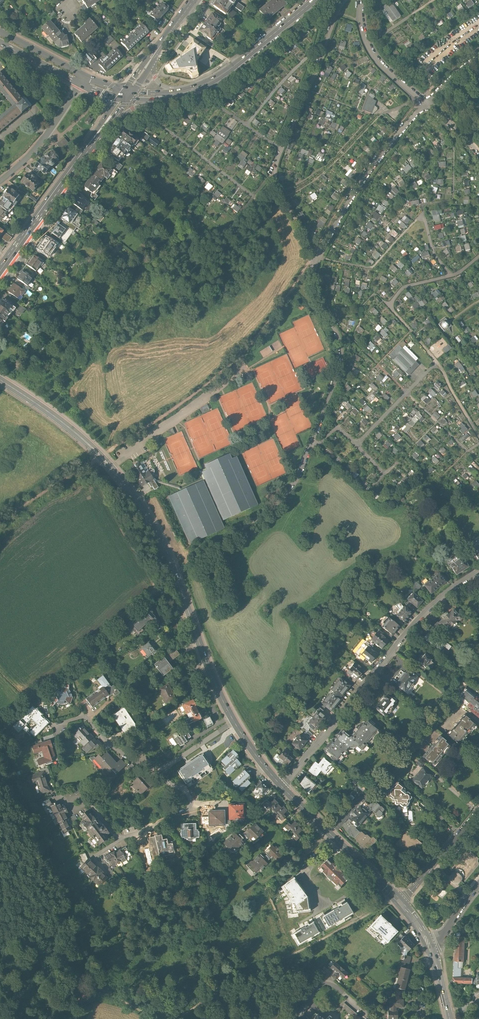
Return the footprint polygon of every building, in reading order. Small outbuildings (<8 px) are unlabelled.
[(97,3),(96,0),(82,0),(88,9),(91,7),(93,9),(97,6),(95,4),(97,3)] [(232,5),(225,0),(218,0),(213,6),(225,15),(226,14),(232,6),(232,5)] [(287,5),(283,0),(272,0),(260,10),(268,20),(287,5)] [(468,8),(474,6),(472,0),(471,0),(466,2),(468,8)] [(241,12),(244,7),(236,2),(233,6),(241,12)] [(160,4),(155,10),(163,16),(168,10),(160,4)] [(456,7),(461,13),(465,9),(460,4),(456,7)] [(393,5),(385,10),(394,22),(401,17),(393,5)] [(226,14),(233,19),(237,14),(235,13),(238,10),(232,6),(226,14)] [(158,22),(163,16),(155,10),(150,16),(158,22)] [(211,14),(205,24),(215,31),(222,21),(211,14)] [(86,25),(83,28),(90,36),(98,29),(90,19),(84,24),(86,25)] [(41,29),(51,40),(59,33),(50,22),(41,29)] [(347,22),(344,30),(351,32),(353,24),(347,22)] [(142,24),(131,34),(139,42),(149,32),(143,26),(142,24)] [(219,34),(215,31),(205,24),(198,33),(212,43),(219,34)] [(298,32),(302,37),(309,31),(305,26),(298,32)] [(82,43),(90,36),(83,28),(75,35),(82,43)] [(60,32),(59,33),(51,40),(58,49),(69,47),(68,45),(66,36),(64,37),(60,32)] [(129,51),(139,42),(131,34),(121,43),(129,51)] [(107,45),(114,40),(110,36),(104,41),(107,45)] [(344,50),(346,41),(341,39),(338,48),(344,50)] [(181,57),(165,68),(168,73),(180,72),(187,73),(192,79),(198,77),(196,69),(204,53),(206,49),(193,40),(182,55),(181,57)] [(115,48),(107,56),(115,64),(123,57),(115,48)] [(83,58),(90,66),(96,59),(89,52),(83,58)] [(106,72),(115,64),(107,56),(98,64),(106,72)] [(347,79),(351,72),(348,70),(343,77),(347,79)] [(31,106),(24,97),(21,100),(0,73),(0,91),(13,106),(0,117),(0,131),(31,106)] [(368,96),(363,110),(371,113),(376,101),(374,100),(368,96)] [(94,119),(89,115),(84,122),(88,125),(89,126),(94,119)] [(334,130),(335,128),(338,129),(340,124),(332,121),(330,129),(334,130)] [(214,139),(222,144),(230,131),(221,126),(214,139)] [(140,139),(129,130),(122,138),(134,148),(140,139)] [(144,132),(141,135),(146,140),(150,136),(144,132)] [(153,137),(148,142),(155,148),(160,143),(153,137)] [(69,144),(64,138),(56,144),(61,150),(69,144)] [(135,149),(134,148),(122,138),(116,146),(127,155),(130,151),(131,153),(135,149)] [(223,146),(228,149),(232,141),(227,138),(223,146)] [(122,161),(127,155),(116,146),(111,152),(122,161)] [(303,153),(307,155),(309,151),(302,148),(297,159),(300,160),(303,153)] [(56,149),(46,157),(49,163),(52,162),(53,163),(62,157),(56,149)] [(237,166),(242,169),(246,162),(243,161),(247,154),(241,150),(237,157),(241,159),(237,166)] [(318,152),(316,159),(322,161),(324,154),(318,152)] [(47,164),(49,163),(46,157),(43,159),(38,166),(43,170),(47,173),(51,167),(47,164)] [(115,169),(105,161),(99,169),(100,170),(97,174),(104,181),(108,176),(110,178),(113,174),(111,173),(115,169)] [(249,165),(252,166),(248,171),(246,170),(245,172),(249,175),(254,168),(259,172),(262,168),(251,161),(249,165)] [(403,167),(405,173),(412,170),(409,164),(403,167)] [(115,169),(111,173),(113,174),(117,177),(121,172),(115,168),(115,169)] [(345,174),(350,178),(354,174),(349,170),(345,174)] [(24,181),(36,190),(42,183),(40,182),(42,180),(31,172),(24,181)] [(102,184),(104,181),(97,174),(88,185),(95,192),(93,194),(98,198),(101,194),(99,192),(102,189),(101,189),(104,186),(102,184)] [(199,183),(202,185),(205,180),(198,176),(196,179),(200,182),(199,183)] [(473,188),(473,179),(464,179),(464,188),(473,188)] [(25,196),(22,193),(12,186),(6,195),(6,196),(18,204),(25,196)] [(390,189),(396,194),(399,191),(394,186),(390,189)] [(217,190),(209,199),(212,202),(217,196),(221,200),(224,196),(217,190)] [(313,200),(317,198),(314,192),(307,196),(309,201),(313,199),(313,200)] [(92,200),(82,193),(75,203),(80,207),(85,210),(92,200)] [(10,210),(13,206),(16,208),(18,204),(6,196),(1,203),(10,210)] [(235,212),(241,205),(239,203),(237,206),(228,197),(225,200),(226,201),(225,203),(235,212)] [(0,205),(0,217),(3,219),(5,217),(6,218),(9,214),(8,213),(10,210),(1,203),(0,205)] [(329,204),(324,212),(329,214),(333,207),(329,204)] [(385,207),(379,204),(376,209),(382,213),(385,207)] [(69,210),(64,217),(72,223),(80,213),(77,211),(73,208),(71,211),(69,210)] [(438,209),(430,210),(432,219),(434,219),(435,222),(440,221),(438,209)] [(371,218),(376,221),(380,216),(376,212),(371,218)] [(201,214),(198,218),(203,222),(207,219),(201,214)] [(102,222),(93,215),(91,218),(100,224),(102,222)] [(404,224),(409,219),(404,215),(400,220),(404,224)] [(322,216),(316,225),(320,227),(326,218),(322,216)] [(364,226),(370,229),(373,224),(367,221),(364,226)] [(60,223),(54,232),(62,238),(69,229),(63,225),(60,223)] [(389,243),(394,238),(393,238),(397,233),(392,229),(384,238),(389,243)] [(0,237),(8,242),(11,237),(4,232),(0,237)] [(51,233),(48,237),(58,244),(59,245),(62,241),(51,233)] [(41,248),(50,255),(58,244),(48,237),(41,248)] [(382,249),(386,245),(381,240),(377,244),(382,249)] [(373,250),(370,255),(377,259),(380,254),(373,250)] [(37,254),(30,264),(38,270),(45,260),(37,254)] [(412,263),(419,257),(417,254),(410,260),(412,263)] [(399,268),(403,266),(398,260),(394,263),(399,268)] [(388,268),(394,272),(397,269),(391,264),(388,268)] [(20,278),(28,283),(30,285),(36,277),(33,275),(25,269),(23,272),(24,273),(20,278)] [(389,283),(393,287),(398,282),(394,278),(389,283)] [(24,288),(16,283),(11,291),(20,297),(23,294),(25,295),(27,290),(24,288)] [(433,297),(440,293),(437,288),(430,292),(433,297)] [(439,303),(444,298),(441,294),(436,299),(439,303)] [(414,300),(416,303),(419,300),(415,295),(408,300),(410,303),(414,300)] [(7,297),(2,304),(14,313),(19,307),(15,304),(16,304),(7,297)] [(424,299),(418,302),(420,307),(427,304),(424,299)] [(418,305),(415,301),(410,307),(414,310),(418,305)] [(0,306),(0,314),(8,320),(14,313),(2,304),(0,306)] [(23,304),(20,308),(25,312),(28,308),(23,304)] [(373,315),(376,312),(371,307),(368,310),(373,315)] [(8,320),(0,314),(0,323),(4,326),(8,320)] [(383,325),(387,322),(381,316),(377,320),(383,325)] [(441,320),(437,323),(440,327),(444,331),(447,328),(451,325),(448,321),(444,317),(441,320)] [(349,320),(347,327),(355,330),(357,323),(349,320)] [(358,325),(354,329),(359,335),(363,331),(358,325)] [(407,376),(418,364),(415,361),(417,358),(404,346),(406,344),(410,348),(413,344),(409,340),(410,339),(406,335),(387,356),(407,376)] [(370,341),(365,346),(371,352),(375,347),(370,341)] [(441,349),(444,353),(451,348),(447,344),(441,349)] [(351,358),(357,362),(360,357),(354,353),(351,358)] [(378,373),(374,379),(381,384),(385,379),(378,373)] [(433,385),(438,390),(442,386),(436,381),(433,385)] [(427,391),(433,396),(436,393),(430,388),(427,391)] [(365,397),(368,401),(376,395),(372,390),(365,397)] [(425,404),(429,399),(424,394),(420,399),(425,404)] [(357,402),(363,406),(366,403),(361,398),(357,402)] [(347,410),(351,406),(348,402),(343,406),(347,410)] [(213,408),(210,403),(203,407),(206,412),(213,408)] [(363,409),(368,413),(371,410),(367,405),(363,409)] [(354,417),(358,412),(354,408),(349,413),(354,417)] [(414,408),(409,413),(412,416),(407,422),(408,423),(414,417),(419,422),(424,418),(414,408)] [(436,420),(439,416),(435,411),(431,415),(436,420)] [(363,427),(368,422),(364,418),(360,423),(363,427)] [(409,423),(412,426),(417,421),(413,418),(409,423)] [(442,418),(439,421),(443,426),(447,423),(442,418)] [(457,425),(460,429),(458,430),(461,434),(467,430),(461,422),(457,425)] [(392,437),(396,441),(400,437),(396,433),(392,437)] [(465,433),(459,440),(462,442),(468,435),(465,433)] [(385,449),(390,444),(387,440),(382,445),(385,449)] [(205,465),(207,470),(200,473),(203,479),(222,521),(259,505),(237,456),(232,458),(230,454),(205,465)] [(149,470),(143,460),(134,465),(146,484),(152,481),(157,477),(151,468),(149,470)] [(192,542),(225,527),(222,521),(203,479),(170,494),(192,542)] [(476,547),(465,528),(461,530),(472,550),(476,547)] [(469,550),(460,536),(456,539),(465,553),(469,550)] [(462,558),(456,561),(453,564),(454,566),(459,573),(472,565),(465,555),(462,558)] [(451,568),(454,566),(453,564),(456,561),(455,559),(453,557),(447,561),(451,568)] [(442,572),(435,578),(441,586),(449,580),(442,572)] [(434,593),(441,586),(435,578),(427,584),(434,593)] [(426,600),(416,591),(410,598),(420,607),(426,600)] [(406,621),(414,612),(406,605),(399,614),(406,621)] [(155,622),(150,616),(154,612),(156,611),(156,610),(156,609),(155,608),(154,608),(153,609),(151,607),(148,610),(149,612),(150,613),(148,614),(144,610),(130,623),(141,634),(147,629),(146,627),(149,624),(151,626),(155,622)] [(440,621),(435,626),(440,632),(444,628),(447,631),(450,631),(452,630),(451,627),(460,619),(463,619),(465,618),(465,615),(463,613),(461,613),(456,608),(441,622),(440,621)] [(162,621),(154,612),(150,616),(155,622),(158,625),(162,621)] [(385,626),(391,631),(395,634),(402,625),(391,617),(385,626)] [(380,631),(373,639),(378,642),(384,648),(391,640),(380,631)] [(176,644),(179,647),(182,653),(185,650),(179,641),(176,644)] [(158,650),(152,642),(145,647),(151,655),(158,650)] [(358,656),(364,661),(367,657),(373,662),(379,654),(373,649),(375,646),(371,642),(359,656),(358,655),(358,656)] [(182,653),(179,647),(158,662),(168,676),(178,668),(173,660),(183,653),(182,653)] [(427,653),(421,661),(428,667),(434,659),(427,653)] [(366,669),(357,662),(351,670),(360,677),(366,669)] [(404,689),(407,691),(419,676),(410,669),(398,683),(398,684),(404,689)] [(357,681),(360,677),(351,670),(349,672),(353,675),(351,677),(357,681)] [(113,683),(106,675),(101,679),(106,686),(107,687),(113,683)] [(343,677),(333,689),(342,697),(352,685),(343,677)] [(115,686),(113,683),(107,687),(112,694),(112,695),(117,692),(119,695),(123,692),(117,684),(115,686)] [(172,683),(163,687),(169,701),(178,697),(172,683)] [(402,692),(404,689),(398,684),(396,687),(402,692)] [(458,698),(478,715),(478,693),(469,684),(458,698)] [(112,694),(107,687),(106,686),(90,698),(96,706),(112,694)] [(344,698),(342,697),(333,689),(331,692),(332,693),(324,702),(328,706),(333,710),(344,698)] [(395,697),(394,697),(393,698),(390,695),(389,694),(388,694),(387,695),(386,696),(386,697),(386,698),(381,704),(380,704),(379,704),(379,705),(378,706),(378,707),(378,708),(387,715),(399,701),(398,700),(399,699),(399,698),(398,698),(398,697),(397,697),(396,697),(395,697)] [(60,696),(51,696),(55,705),(61,700),(60,696)] [(69,704),(72,702),(74,704),(77,696),(75,696),(72,696),(69,696),(69,699),(67,701),(69,704)] [(186,714),(199,708),(195,699),(182,704),(186,714)] [(20,720),(21,721),(25,718),(29,722),(33,719),(35,721),(37,719),(41,723),(42,725),(48,719),(47,718),(43,715),(45,713),(36,705),(20,720)] [(140,726),(127,707),(116,714),(129,734),(140,726)] [(203,718),(199,708),(186,714),(190,723),(203,718)] [(210,727),(217,724),(208,708),(202,711),(210,727)] [(320,710),(315,717),(323,724),(328,717),(323,713),(320,710)] [(462,743),(478,723),(468,714),(451,734),(462,743)] [(47,717),(47,718),(48,719),(42,725),(41,723),(33,731),(37,735),(51,722),(47,717)] [(318,730),(323,724),(315,717),(309,724),(315,729),(316,728),(318,730)] [(21,721),(17,725),(22,730),(29,723),(29,722),(25,718),(21,721)] [(344,729),(327,750),(342,762),(350,752),(349,752),(351,749),(357,749),(359,746),(363,749),(365,749),(369,744),(370,745),(383,729),(368,718),(354,734),(352,735),(344,729)] [(98,739),(86,724),(76,731),(89,746),(98,739)] [(182,734),(177,737),(181,743),(182,742),(184,745),(188,743),(188,742),(192,739),(191,738),(194,736),(189,727),(182,731),(185,734),(183,736),(182,734)] [(304,736),(301,733),(294,743),(302,749),(310,740),(309,739),(304,736)] [(437,765),(454,744),(443,735),(425,756),(437,765)] [(39,744),(35,745),(38,752),(45,750),(47,757),(40,759),(42,765),(55,761),(54,756),(58,755),(55,747),(56,746),(54,739),(45,742),(39,744)] [(290,752),(286,748),(277,759),(287,766),(292,760),(287,756),(290,752)] [(237,755),(233,750),(221,761),(226,766),(223,769),(229,775),(241,764),(237,760),(238,759),(238,758),(237,756),(237,755)] [(102,754),(97,758),(111,774),(116,769),(120,773),(122,771),(130,765),(124,758),(119,762),(110,751),(104,756),(102,754)] [(204,753),(177,770),(186,785),(213,769),(204,753)] [(335,765),(326,757),(321,764),(318,761),(311,770),(318,776),(323,770),(328,773),(335,765)] [(131,766),(130,765),(122,771),(124,773),(141,769),(136,763),(131,766)] [(436,774),(426,766),(425,766),(425,767),(414,779),(424,788),(436,774)] [(44,771),(31,775),(33,783),(40,782),(43,793),(53,790),(48,773),(47,770),(44,771)] [(251,778),(244,771),(232,782),(241,792),(250,783),(248,781),(251,778)] [(147,773),(136,782),(137,783),(136,785),(139,789),(138,789),(140,793),(143,791),(145,793),(151,788),(152,789),(157,785),(147,773)] [(318,784),(308,776),(302,783),(310,792),(318,784)] [(261,782),(259,780),(253,786),(255,788),(261,782)] [(406,786),(400,781),(397,785),(396,784),(394,786),(393,786),(389,790),(389,796),(393,796),(395,798),(395,801),(398,801),(398,804),(402,804),(405,806),(409,806),(411,803),(412,802),(411,801),(414,797),(413,795),(413,794),(412,793),(410,792),(409,791),(408,792),(406,794),(402,790),(406,786)] [(268,789),(261,782),(255,788),(252,792),(256,795),(259,791),(262,795),(268,789)] [(363,790),(359,786),(353,793),(360,799),(365,792),(363,790)] [(271,806),(273,809),(277,804),(278,804),(274,799),(270,804),(268,801),(264,805),(268,809),(271,806)] [(70,817),(68,813),(71,812),(68,807),(65,808),(61,800),(55,803),(53,805),(54,808),(58,815),(61,822),(68,818),(70,817)] [(371,813),(374,809),(370,806),(372,804),(367,800),(362,806),(371,813)] [(373,803),(372,804),(370,806),(374,809),(378,813),(378,814),(380,817),(382,817),(384,814),(384,812),(386,810),(386,808),(384,806),(382,806),(382,805),(378,801),(376,801),(374,803),(373,803)] [(246,803),(232,804),(232,819),(247,818),(246,803)] [(282,809),(277,804),(273,809),(272,810),(275,814),(282,809)] [(371,813),(362,806),(358,810),(354,815),(351,818),(359,826),(360,826),(371,814),(371,813)] [(283,807),(282,809),(275,814),(273,816),(276,819),(279,816),(281,818),(279,819),(282,822),(285,818),(283,815),(287,811),(283,807)] [(84,815),(87,819),(85,821),(103,845),(111,839),(109,836),(113,833),(108,827),(105,829),(91,810),(84,815)] [(228,810),(212,810),(212,825),(228,825),(228,810)] [(65,829),(72,825),(68,818),(61,822),(65,829)] [(357,827),(359,826),(351,818),(348,821),(347,822),(345,824),(345,825),(347,827),(348,828),(348,830),(351,832),(352,832),(354,834),(354,835),(355,836),(356,838),(362,832),(357,827)] [(290,828),(294,832),(301,825),(297,821),(293,825),(290,823),(286,827),(289,829),(290,828)] [(199,823),(187,823),(187,829),(184,829),(184,836),(188,836),(188,837),(190,837),(191,838),(191,839),(192,839),(193,840),(194,840),(195,839),(196,839),(196,838),(196,837),(199,837),(199,836),(202,836),(202,830),(201,830),(201,829),(199,829),(199,823)] [(249,829),(246,832),(241,837),(237,832),(226,842),(235,851),(245,841),(250,837),(256,842),(266,832),(257,823),(250,830),(249,829)] [(305,829),(301,825),(294,832),(298,836),(296,838),(298,840),(302,836),(300,834),(305,829)] [(363,830),(362,832),(356,838),(359,840),(361,842),(361,843),(365,846),(366,846),(367,845),(368,846),(372,850),(376,845),(376,844),(379,841),(379,840),(376,837),(374,837),(373,838),(369,834),(368,834),(368,835),(363,830)] [(177,846),(163,834),(156,842),(171,854),(177,846)] [(275,843),(268,850),(277,861),(285,854),(275,843)] [(128,845),(123,849),(127,854),(132,851),(128,845)] [(112,852),(107,855),(114,865),(119,862),(119,864),(124,861),(125,862),(130,859),(127,854),(123,849),(123,848),(118,851),(118,850),(113,854),(112,852)] [(82,854),(85,864),(91,859),(88,852),(82,854)] [(255,860),(250,864),(258,872),(263,867),(264,869),(271,863),(262,854),(256,861),(255,860)] [(111,877),(92,858),(91,859),(85,864),(83,866),(102,886),(111,877)] [(337,864),(331,858),(321,867),(341,887),(351,878),(345,872),(344,873),(336,865),(337,864)] [(294,878),(282,888),(292,901),(293,914),(310,911),(307,896),(294,878)] [(436,893),(442,898),(447,891),(441,887),(436,893)] [(345,900),(320,914),(328,928),(353,914),(345,900)] [(398,932),(381,915),(370,927),(375,931),(372,933),(381,941),(383,939),(386,942),(388,943),(398,932)] [(314,919),(291,932),(299,945),(322,932),(314,919)] [(454,934),(454,935),(454,936),(455,937),(454,961),(462,962),(463,962),(465,937),(460,937),(460,935),(460,934),(460,933),(459,932),(458,932),(457,932),(456,932),(455,933),(454,934)] [(401,934),(395,939),(399,943),(404,937),(401,934)] [(399,943),(397,944),(401,947),(402,946),(406,950),(407,951),(408,952),(414,945),(405,936),(404,937),(399,943)] [(405,955),(403,962),(406,963),(409,964),(411,957),(406,956),(405,955)] [(461,978),(462,962),(454,961),(453,978),(461,978)] [(347,973),(335,962),(330,968),(336,973),(332,977),(338,982),(342,978),(347,973)] [(401,968),(398,979),(407,981),(410,970),(404,968),(401,968)] [(406,983),(407,981),(398,979),(397,978),(395,983),(397,984),(396,988),(404,990),(406,986),(407,987),(408,984),(406,983)] [(391,1007),(391,1011),(396,1011),(396,1007),(403,1007),(403,1000),(390,1000),(390,1007),(391,1007)] [(308,1007),(303,1003),(299,1008),(295,1008),(296,1011),(299,1011),(300,1016),(304,1016),(303,1013),(308,1007)] [(344,1003),(340,1008),(353,1018),(358,1015),(344,1003)]
